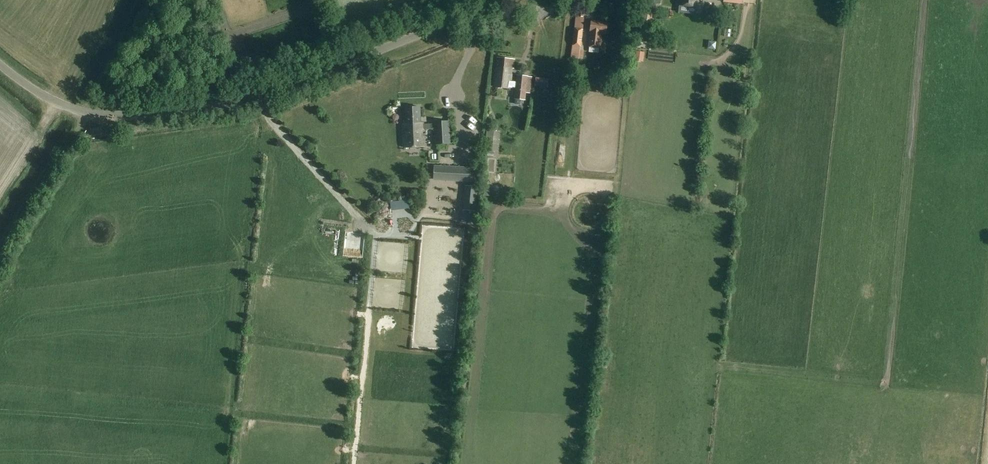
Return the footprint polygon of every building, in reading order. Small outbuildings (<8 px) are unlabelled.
[(644,2),(640,26),(649,27),(653,3),(644,2)] [(578,17),(575,17),(571,58),(582,59),(583,51),(580,50),(584,11),(579,10),(578,17)] [(566,32),(567,21),(560,20),(559,31),(566,32)] [(606,31),(607,22),(592,20),(588,46),(600,48),(603,31),(606,31)] [(495,85),(511,87),(515,88),(514,99),(523,99),(523,93),(524,89),(530,90),(531,78),(525,78),(525,76),(516,75),(516,82),(512,81),(512,74),(511,74),(512,67),(514,67),(515,59),(498,57),(495,85)] [(488,93),(488,71),(479,71),(479,93),(488,93)] [(419,122),(419,106),(404,107),(404,123),(402,123),(403,146),(423,145),(422,129),(422,124),(422,122),(419,122)] [(434,124),(422,124),(422,129),(434,128),(435,144),(449,143),(448,121),(434,122),(434,124)] [(400,153),(400,130),(386,130),(386,153),(400,153)] [(484,150),(492,150),(493,130),(484,130),(484,150)] [(470,181),(470,168),(433,167),(433,179),(470,181)]
